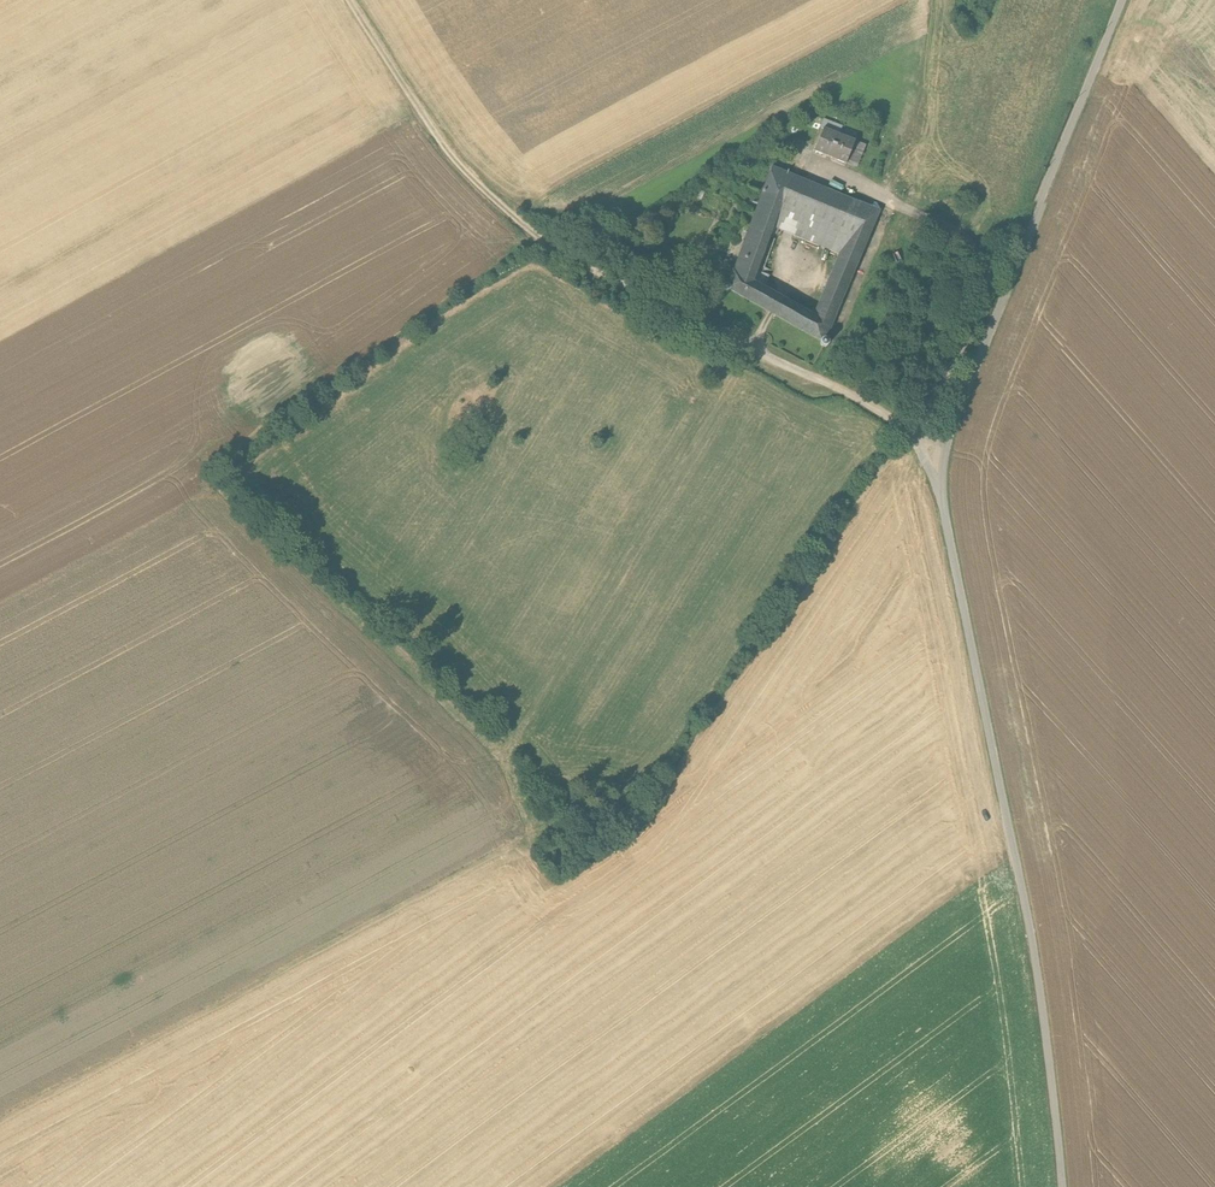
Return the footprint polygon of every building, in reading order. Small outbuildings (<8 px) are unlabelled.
[(839,131),(825,125),(823,131),(837,137),(839,131)] [(823,131),(822,131),(813,153),(845,166),(854,143),(837,137),(823,131)] [(864,147),(854,143),(845,166),(854,170),(864,147)] [(813,318),(775,297),(766,313),(766,312),(765,313),(819,343),(819,345),(819,346),(820,348),(821,349),(823,349),(824,349),(825,348),(826,347),(827,345),(826,344),(826,343),(825,342),(878,214),(770,169),(749,226),(769,234),(771,229),(838,257),(813,318)] [(722,289),(722,290),(722,292),(723,293),(724,293),(725,294),(726,294),(728,293),(728,292),(765,313),(766,312),(766,313),(775,297),(763,290),(751,283),(755,272),(769,234),(749,226),(727,287),(726,287),(725,287),(724,287),(723,288),(722,289)] [(768,278),(755,272),(751,283),(763,290),(768,278)]
